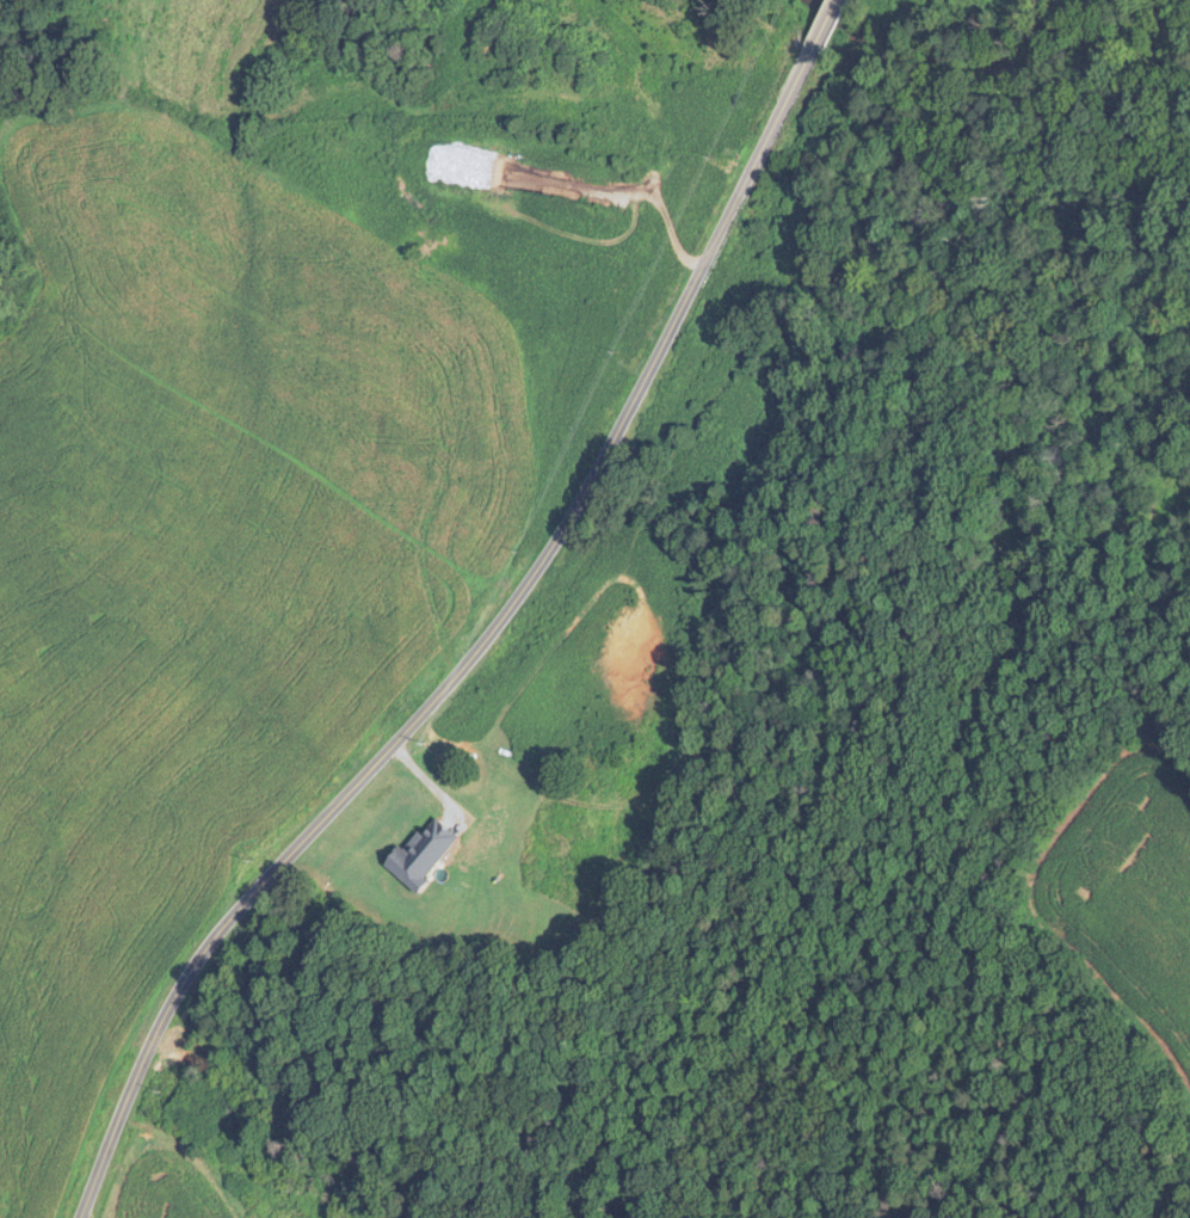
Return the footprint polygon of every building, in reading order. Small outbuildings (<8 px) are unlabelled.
[(394,866),(425,890),(468,834),(437,811),(394,866)]
